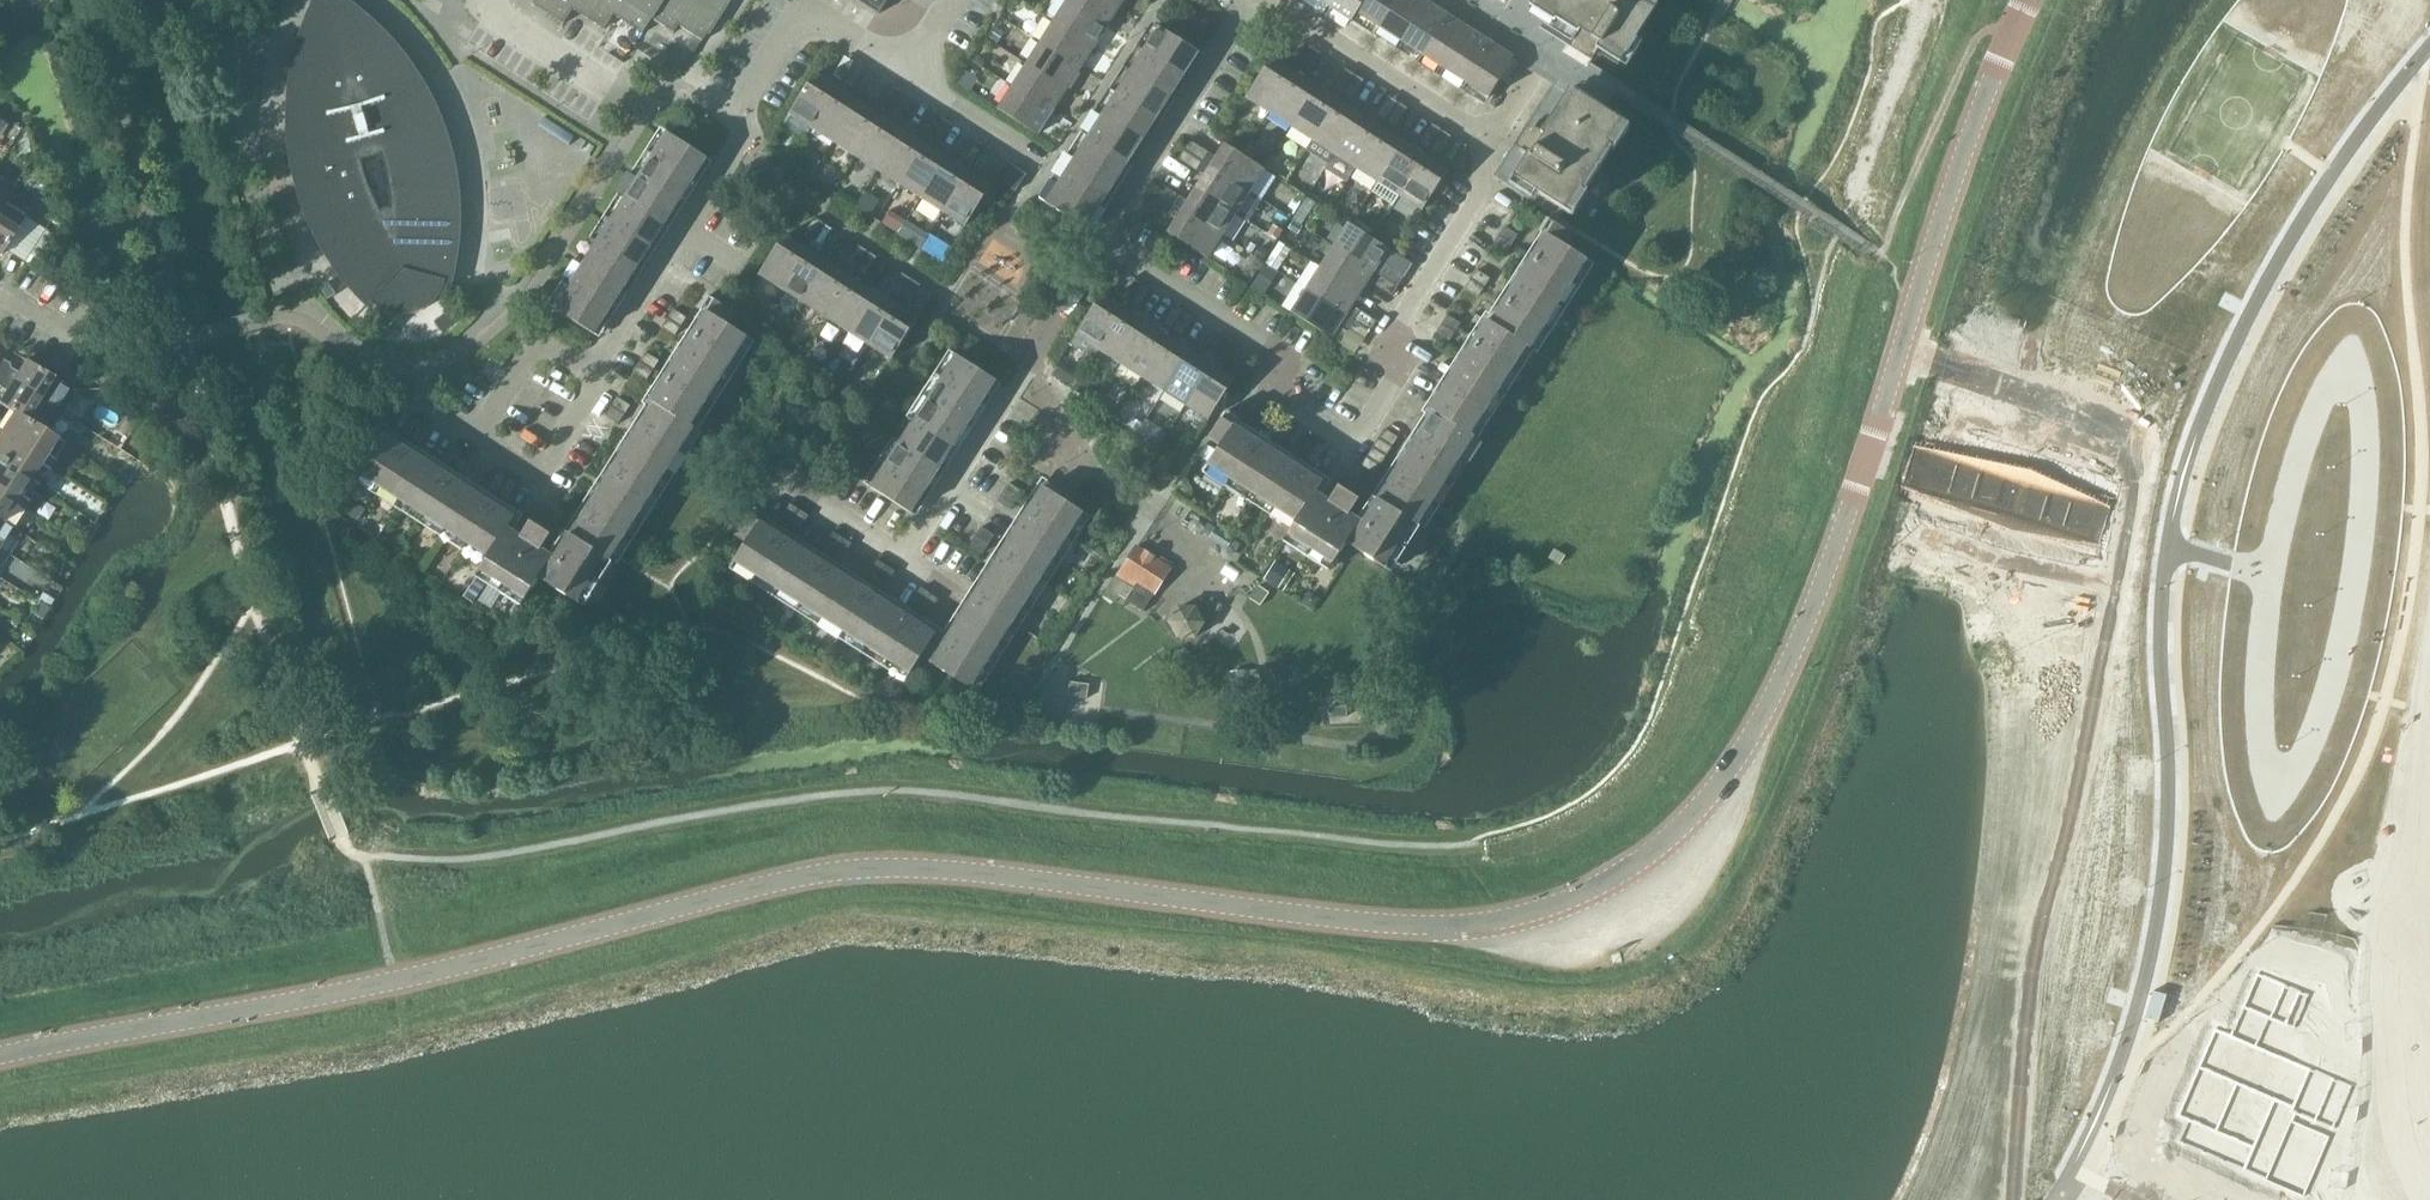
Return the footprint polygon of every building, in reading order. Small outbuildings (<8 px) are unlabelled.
[(365,296),(373,304),(375,301),(379,304),(383,307),(388,310),(391,311),(394,312),(397,313),(400,313),(406,314),(412,313),(415,313),(420,311),(426,309),(428,308),(433,305),(436,303),(440,299),(442,296),(444,294),(445,291),(447,289),(449,283),(450,280),(453,281),(456,268),(459,256),(460,246),(461,233),(462,223),(462,217),(461,208),(461,195),(460,189),(459,176),(457,167),(455,158),(452,145),(450,139),(446,127),(444,121),(440,113),(435,101),(431,93),(424,82),(419,73),(412,63),(404,53),(396,43),(389,35),(382,28),(374,21),(362,10),(354,5),(349,1),(347,0),(321,0),(315,11),(312,20),(307,32),(304,44),(300,56),(299,62),(297,74),(295,87),(294,93),(294,106),(293,119),(294,131),(295,144),(297,156),(299,169),(302,181),(303,186),(306,196),(309,206),(313,216),(318,226),(323,237),(328,247),(334,256),(339,264),(346,273),(351,280),(355,284),(365,296)] [(534,4),(565,24),(574,9),(605,29),(615,15),(640,31),(644,33),(653,19),(675,33),(680,25),(704,41),(708,34),(711,35),(733,0),(536,0),(534,4)] [(880,14),(889,0),(859,0),(880,14)] [(1032,12),(1039,1),(1038,0),(1013,0),(1032,12)] [(1109,24),(1071,0),(1069,0),(1055,21),(1095,46),(1109,24)] [(1109,24),(1122,2),(1119,0),(1071,0),(1109,24)] [(1330,7),(1353,21),(1357,13),(1363,5),(1367,0),(1334,0),(1330,7)] [(1379,28),(1397,0),(1367,0),(1363,5),(1357,13),(1379,28)] [(1412,25),(1427,2),(1424,0),(1397,0),(1379,28),(1401,41),(1412,25)] [(1646,0),(1551,0),(1583,21),(1572,40),(1596,55),(1602,45),(1624,58),(1657,7),(1646,0)] [(1423,55),(1434,39),(1442,26),(1448,16),(1427,2),(1412,25),(1401,41),(1423,55)] [(1442,26),(1434,39),(1423,55),(1445,69),(1464,40),(1470,29),(1448,16),(1442,26)] [(1081,68),(1095,46),(1055,21),(1042,43),(1081,68)] [(1140,46),(1169,65),(1185,75),(1199,52),(1160,27),(1155,34),(1150,31),(1140,46)] [(990,37),(998,42),(1004,33),(996,28),(990,37)] [(1470,29),(1464,40),(1445,69),(1467,83),(1477,67),(1492,43),(1470,29)] [(696,53),(704,41),(695,36),(688,47),(696,53)] [(1300,65),(1312,47),(1303,41),(1291,59),(1300,65)] [(1067,90),(1081,68),(1042,43),(1028,65),(1067,90)] [(1492,43),(1477,67),(1467,83),(1490,98),(1515,58),(1492,43)] [(1185,75),(1169,65),(1140,46),(1130,62),(1136,65),(1132,71),(1155,86),(1171,96),(1185,75)] [(1312,47),(1300,65),(1309,71),(1321,53),(1312,47)] [(843,81),(855,62),(846,57),(834,75),(843,81)] [(1272,58),(1247,97),(1270,112),(1295,73),(1272,58)] [(1615,93),(1621,85),(1622,83),(1585,60),(1567,89),(1573,93),(1546,134),(1536,128),(1520,152),(1531,158),(1517,180),(1568,213),(1625,124),(1604,110),(1615,93)] [(855,62),(843,81),(852,86),(864,68),(855,62)] [(1014,86),(1053,111),(1067,90),(1028,65),(1014,86)] [(1344,93),(1355,75),(1346,69),(1334,87),(1344,93)] [(1171,96),(1155,86),(1132,71),(1127,78),(1122,74),(1112,90),(1157,118),(1171,96)] [(1270,112),(1291,126),(1317,87),(1295,73),(1270,112)] [(790,113),(813,128),(838,89),(815,74),(790,113)] [(1355,75),(1344,93),(1353,99),(1364,80),(1355,75)] [(887,108),(898,90),(889,84),(878,103),(887,108)] [(1014,86),(999,109),(1038,134),(1053,111),(1014,86)] [(1291,126),(1313,140),(1338,101),(1317,87),(1291,126)] [(838,89),(813,128),(835,142),(860,103),(838,89)] [(898,90),(887,108),(896,114),(907,96),(898,90)] [(1104,115),(1127,130),(1143,140),(1157,118),(1112,90),(1102,105),(1108,108),(1104,115)] [(1387,121),(1399,102),(1390,97),(1378,115),(1387,121)] [(1307,149),(1329,163),(1335,154),(1360,115),(1338,101),(1313,140),(1307,149)] [(1399,102),(1387,121),(1396,126),(1408,108),(1399,102)] [(857,156),(882,117),(860,103),(835,142),(857,156)] [(930,136),(942,118),(933,112),(921,131),(930,136)] [(0,117),(0,134),(2,135),(10,121),(1,115),(0,117)] [(1084,133),(1128,162),(1129,162),(1143,140),(1127,130),(1104,115),(1099,121),(1094,118),(1084,133)] [(1382,129),(1360,115),(1335,154),(1357,168),(1382,129)] [(545,117),(539,126),(569,146),(576,136),(545,117)] [(879,170),(904,130),(882,117),(857,156),(879,170)] [(942,118),(930,136),(939,142),(951,124),(942,118)] [(1431,149),(1442,130),(1433,125),(1422,143),(1431,149)] [(1357,168),(1379,182),(1404,143),(1382,129),(1357,168)] [(900,184),(925,144),(904,130),(879,170),(900,184)] [(1442,130),(1431,149),(1440,154),(1452,136),(1442,130)] [(654,155),(678,170),(693,180),(708,158),(669,133),(664,140),(658,136),(649,152),(654,155)] [(1074,149),(1080,152),(1076,158),(1115,184),(1129,162),(1128,162),(1084,133),(1074,149)] [(1236,138),(1232,144),(1244,151),(1248,145),(1236,138)] [(974,164),(986,146),(977,140),(965,158),(974,164)] [(1185,150),(1203,162),(1209,153),(1191,141),(1185,150)] [(1404,143),(1379,182),(1372,192),(1394,206),(1400,196),(1425,157),(1404,143)] [(925,144),(900,184),(922,198),(947,158),(925,144)] [(1250,192),(1265,169),(1226,144),(1211,167),(1250,192)] [(1249,145),(1245,152),(1254,158),(1258,151),(1249,145)] [(986,146),(974,164),(983,170),(995,152),(986,146)] [(1203,162),(1185,150),(1179,159),(1197,171),(1203,162)] [(693,180),(678,170),(654,155),(649,152),(639,167),(644,171),(640,177),(680,202),(693,180)] [(1400,196),(1423,210),(1448,171),(1425,157),(1400,196)] [(944,211),(969,172),(947,158),(922,198),(944,211)] [(1066,162),(1056,177),(1101,205),(1115,184),(1076,158),(1071,165),(1066,162)] [(1027,174),(1012,164),(1001,181),(1016,192),(1027,174)] [(1197,189),(1236,214),(1250,192),(1211,167),(1197,189)] [(944,211),(967,226),(992,187),(969,172),(944,211)] [(640,177),(636,184),(631,180),(621,195),(666,224),(680,202),(640,177)] [(1101,205),(1056,177),(1046,192),(1052,196),(1047,203),(1086,228),(1101,205)] [(1157,194),(1175,205),(1181,196),(1163,185),(1157,194)] [(1322,205),(1324,186),(1305,185),(1303,204),(1322,205)] [(4,203),(10,193),(0,187),(0,209),(4,203)] [(1183,210),(1222,235),(1236,214),(1197,189),(1183,210)] [(1175,205),(1157,194),(1151,203),(1169,214),(1175,205)] [(652,246),(665,225),(666,224),(621,195),(611,211),(617,214),(613,221),(652,246)] [(893,196),(887,209),(904,219),(911,206),(893,196)] [(25,216),(4,203),(0,209),(0,256),(25,216)] [(1183,210),(1169,233),(1208,258),(1222,235),(1183,210)] [(813,242),(825,223),(816,218),(804,236),(813,242)] [(1435,412),(1407,456),(1359,530),(1312,500),(1323,483),(1235,426),(1240,418),(1227,410),(1210,438),(1221,445),(1209,465),(1297,521),(1289,534),(1334,563),(1347,543),(1385,567),(1413,523),(1417,526),(1475,436),(1471,434),(1527,347),(1530,349),(1588,260),(1568,248),(1575,236),(1548,218),(1540,231),(1548,236),(1492,323),(1488,321),(1474,344),(1431,410),(1435,412)] [(613,221),(608,227),(603,224),(593,239),(622,257),(638,268),(652,246),(613,221)] [(1303,227),(1294,221),(1290,228),(1298,234),(1303,227)] [(825,223),(813,242),(822,247),(834,229),(825,223)] [(1350,223),(1335,246),(1374,271),(1389,248),(1350,223)] [(1274,225),(1268,233),(1278,239),(1283,231),(1274,225)] [(1499,236),(1512,244),(1518,235),(1505,227),(1499,236)] [(45,229),(29,254),(32,256),(38,260),(53,235),(49,232),(45,229)] [(785,235),(760,274),(783,289),(808,250),(785,235)] [(1512,244),(1499,236),(1494,245),(1507,253),(1512,244)] [(638,268),(622,257),(593,239),(583,254),(589,258),(585,264),(624,289),(638,268)] [(1252,242),(1247,250),(1252,253),(1257,245),(1252,242)] [(1280,242),(1266,264),(1278,271),(1292,249),(1280,242)] [(857,269),(868,251),(859,245),(848,264),(857,269)] [(1321,268),(1360,293),(1374,271),(1335,246),(1321,268)] [(1261,247),(1256,254),(1264,259),(1269,252),(1261,247)] [(783,289),(805,303),(830,263),(808,250),(783,289)] [(868,251),(857,269),(866,275),(877,257),(868,251)] [(805,303),(827,317),(852,278),(830,263),(805,303)] [(565,282),(571,286),(610,311),(624,289),(585,264),(581,271),(575,267),(565,282)] [(1278,272),(1267,265),(1254,285),(1265,293),(1278,272)] [(1382,276),(1399,287),(1404,277),(1388,267),(1382,276)] [(1307,290),(1346,315),(1360,293),(1321,268),(1307,290)] [(1472,279),(1485,288),(1490,279),(1477,270),(1472,279)] [(900,297),(912,279),(903,273),(891,291),(900,297)] [(1399,287),(1382,276),(1377,285),(1393,296),(1399,287)] [(827,317),(848,331),(873,291),(852,278),(827,317)] [(1130,302),(1141,284),(1132,278),(1121,296),(1130,302)] [(912,279),(900,297),(909,303),(921,285),(912,279)] [(1485,288),(1472,279),(1466,288),(1479,297),(1485,288)] [(555,298),(561,301),(556,309),(595,334),(610,311),(571,286),(565,282),(555,298)] [(1141,284),(1130,302),(1139,308),(1151,290),(1141,284)] [(1307,290),(1293,313),(1332,338),(1346,315),(1307,290)] [(848,331),(870,345),(895,305),(873,291),(848,331)] [(516,518),(406,447),(384,433),(389,425),(377,417),(359,445),(371,453),(358,472),(490,556),(482,569),(527,599),(540,578),(577,602),(606,558),(611,561),(615,554),(703,416),(700,413),(748,337),(729,325),(737,313),(709,295),(701,308),(709,313),(652,401),(656,403),(575,530),(552,565),(505,535),(516,518)] [(1094,358),(1100,349),(1125,310),(1102,295),(1071,343),(1094,358)] [(895,305),(870,345),(893,359),(918,320),(895,305)] [(1173,330),(1185,312),(1176,306),(1164,324),(1173,330)] [(668,318),(681,327),(687,317),(674,309),(668,318)] [(1125,310),(1100,349),(1122,363),(1147,324),(1125,310)] [(1355,320),(1371,330),(1377,321),(1360,311),(1355,320)] [(1185,312),(1173,330),(1182,336),(1194,318),(1185,312)] [(1443,324),(1456,332),(1462,323),(1449,315),(1443,324)] [(681,327),(668,318),(663,327),(676,336),(681,327)] [(1371,330),(1355,320),(1349,329),(1365,339),(1371,330)] [(1143,377),(1168,338),(1147,324),(1122,363),(1143,377)] [(1456,332),(1443,324),(1437,333),(1450,342),(1456,332)] [(1217,358),(1229,340),(1220,334),(1208,352),(1217,358)] [(1168,338),(1143,377),(1165,391),(1190,352),(1168,338)] [(1229,340),(1217,358),(1226,364),(1238,345),(1229,340)] [(1187,405),(1212,366),(1190,352),(1165,391),(1187,405)] [(641,362),(654,370),(660,361),(646,353),(641,362)] [(937,374),(966,393),(982,403),(997,380),(958,355),(953,362),(947,359),(937,374)] [(61,412),(75,391),(26,360),(18,372),(11,368),(10,363),(0,357),(0,373),(61,412)] [(654,370),(641,362),(635,371),(648,379),(654,370)] [(1212,366),(1187,405),(1210,420),(1234,380),(1212,366)] [(7,390),(0,401),(0,404),(14,412),(48,433),(61,412),(0,373),(0,386),(7,390)] [(982,403),(966,393),(937,374),(928,390),(933,393),(929,400),(968,425),(982,403)] [(1148,397),(1155,402),(1161,391),(1154,387),(1148,397)] [(618,397),(612,406),(625,415),(631,406),(618,397)] [(929,400),(925,406),(919,403),(909,418),(954,447),(968,425),(929,400)] [(625,415),(612,406),(606,415),(616,421),(620,424),(625,415)] [(1262,431),(1273,415),(1264,409),(1253,425),(1262,431)] [(69,457),(74,449),(48,433),(14,412),(1,432),(51,465),(60,451),(69,457)] [(1273,415),(1262,431),(1271,437),(1282,420),(1273,415)] [(412,438),(422,422),(413,416),(403,432),(412,438)] [(1133,417),(1128,424),(1139,430),(1143,423),(1133,417)] [(900,433),(905,437),(901,443),(940,468),(954,447),(909,418),(900,433)] [(422,422),(412,438),(421,444),(431,428),(422,422)] [(1379,438),(1393,447),(1398,437),(1385,429),(1379,438)] [(47,491),(51,484),(43,479),(51,465),(1,432),(0,434),(0,461),(47,491)] [(1306,459),(1316,442),(1307,437),(1297,453),(1306,459)] [(1374,447),(1387,456),(1393,447),(1379,438),(1374,447)] [(1316,442),(1306,459),(1315,465),(1325,448),(1316,442)] [(881,461),(910,480),(926,490),(940,468),(901,443),(897,450),(891,446),(881,461)] [(455,466),(466,450),(457,444),(446,460),(455,466)] [(1368,456),(1381,465),(1387,456),(1374,447),(1368,456)] [(466,450),(455,466),(464,472),(475,456),(466,450)] [(1381,465),(1368,456),(1362,466),(1375,474),(1381,465)] [(43,498),(47,491),(0,461),(0,490),(25,506),(34,492),(43,498)] [(872,477),(877,480),(872,488),(912,513),(926,490),(910,480),(881,461),(872,477)] [(499,494),(509,478),(500,472),(490,488),(499,494)] [(509,478),(499,494),(508,500),(518,483),(509,478)] [(1004,493),(1017,501),(1023,492),(1010,483),(1004,493)] [(100,507),(107,493),(92,485),(85,500),(100,507)] [(1084,512),(1074,506),(1045,487),(946,640),(761,522),(766,514),(754,506),(736,534),(747,541),(735,561),(911,673),(922,657),(971,688),(1084,512)] [(21,532),(25,525),(16,520),(25,506),(0,490),(0,519),(21,532)] [(1017,501),(1004,493),(998,501),(1011,510),(1017,501)] [(357,502),(350,514),(360,521),(368,509),(357,502)] [(791,523),(800,510),(791,504),(782,517),(791,523)] [(800,510),(791,523),(801,529),(809,515),(800,510)] [(16,539),(21,532),(0,519),(0,545),(8,533),(16,539)] [(976,536),(989,544),(995,535),(982,527),(976,536)] [(1216,529),(1211,537),(1228,547),(1233,539),(1216,529)] [(835,551),(843,538),(834,532),(826,545),(835,551)] [(989,544),(976,536),(970,545),(983,553),(989,544)] [(843,538),(835,551),(844,556),(852,543),(843,538)] [(1123,580),(1115,593),(1144,611),(1172,568),(1137,546),(1117,576),(1123,580)] [(1556,549),(1551,558),(1561,564),(1567,556),(1556,549)] [(879,578),(887,565),(878,560),(869,573),(879,578)] [(1227,563),(1222,572),(1235,580),(1240,571),(1227,563)] [(1278,563),(1267,580),(1279,588),(1290,571),(1278,563)] [(887,565),(879,578),(888,584),(896,571),(887,565)] [(1251,598),(1251,599),(1261,606),(1270,593),(1260,586),(1255,592),(1251,598)] [(922,606),(931,593),(921,587),(913,600),(922,606)] [(1311,591),(1304,601),(1314,609),(1321,598),(1311,591)] [(44,593),(40,599),(50,606),(54,600),(44,593)] [(931,593),(922,606),(931,612),(940,599),(931,593)] [(36,607),(33,613),(43,619),(50,608),(39,602),(36,607)] [(1172,621),(1172,622),(1180,636),(1195,636),(1204,622),(1196,608),(1180,608),(1172,621)] [(1259,670),(1231,673),(1233,694),(1233,695),(1261,691),(1259,670)] [(1071,684),(1069,696),(1086,699),(1088,686),(1083,686),(1074,684),(1071,684)] [(1362,704),(1361,716),(1377,716),(1377,705),(1362,704)] [(1347,707),(1333,707),(1334,717),(1348,716),(1347,707)] [(2256,973),(2241,1008),(2285,1027),(2300,992),(2256,973)] [(2215,1027),(2176,1116),(2255,1150),(2271,1112),(2278,1115),(2282,1105),(2293,1110),(2311,1069),(2215,1027)]
